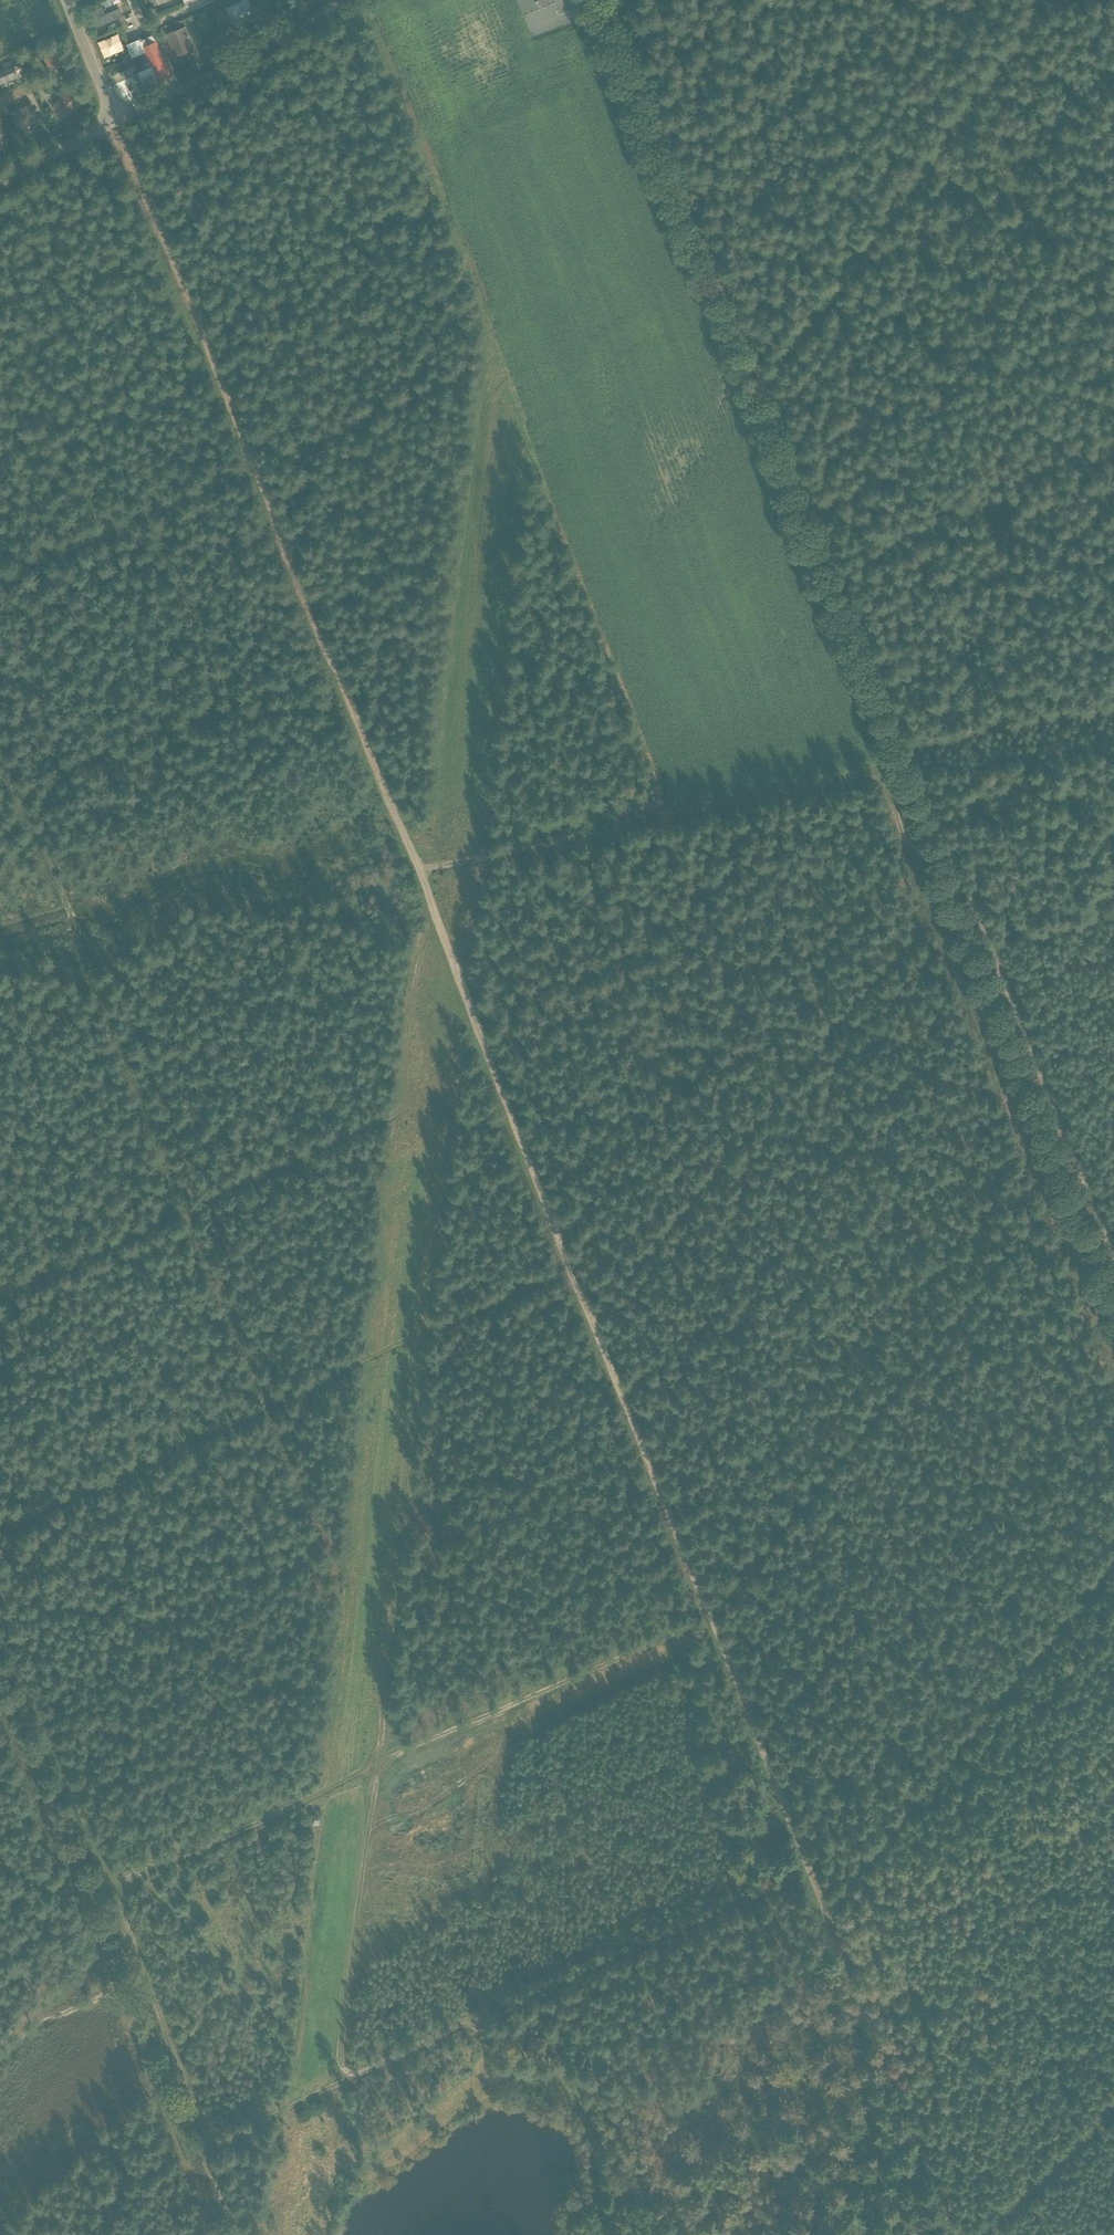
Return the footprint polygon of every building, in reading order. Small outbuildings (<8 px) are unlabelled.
[(256,19),(248,0),(244,0),(227,7),(235,28),(256,19)] [(98,27),(123,16),(119,8),(94,19),(98,27)] [(181,49),(191,45),(188,37),(188,36),(184,27),(168,34),(177,56),(183,53),(181,49)] [(111,44),(120,42),(118,33),(95,38),(101,63),(114,60),(111,44)] [(218,50),(224,48),(216,33),(211,36),(218,50)] [(145,86),(171,75),(154,35),(128,45),(133,56),(145,51),(152,68),(140,73),(145,86)] [(178,75),(184,72),(181,64),(175,67),(178,75)] [(37,119),(29,102),(8,112),(17,130),(37,119)]
